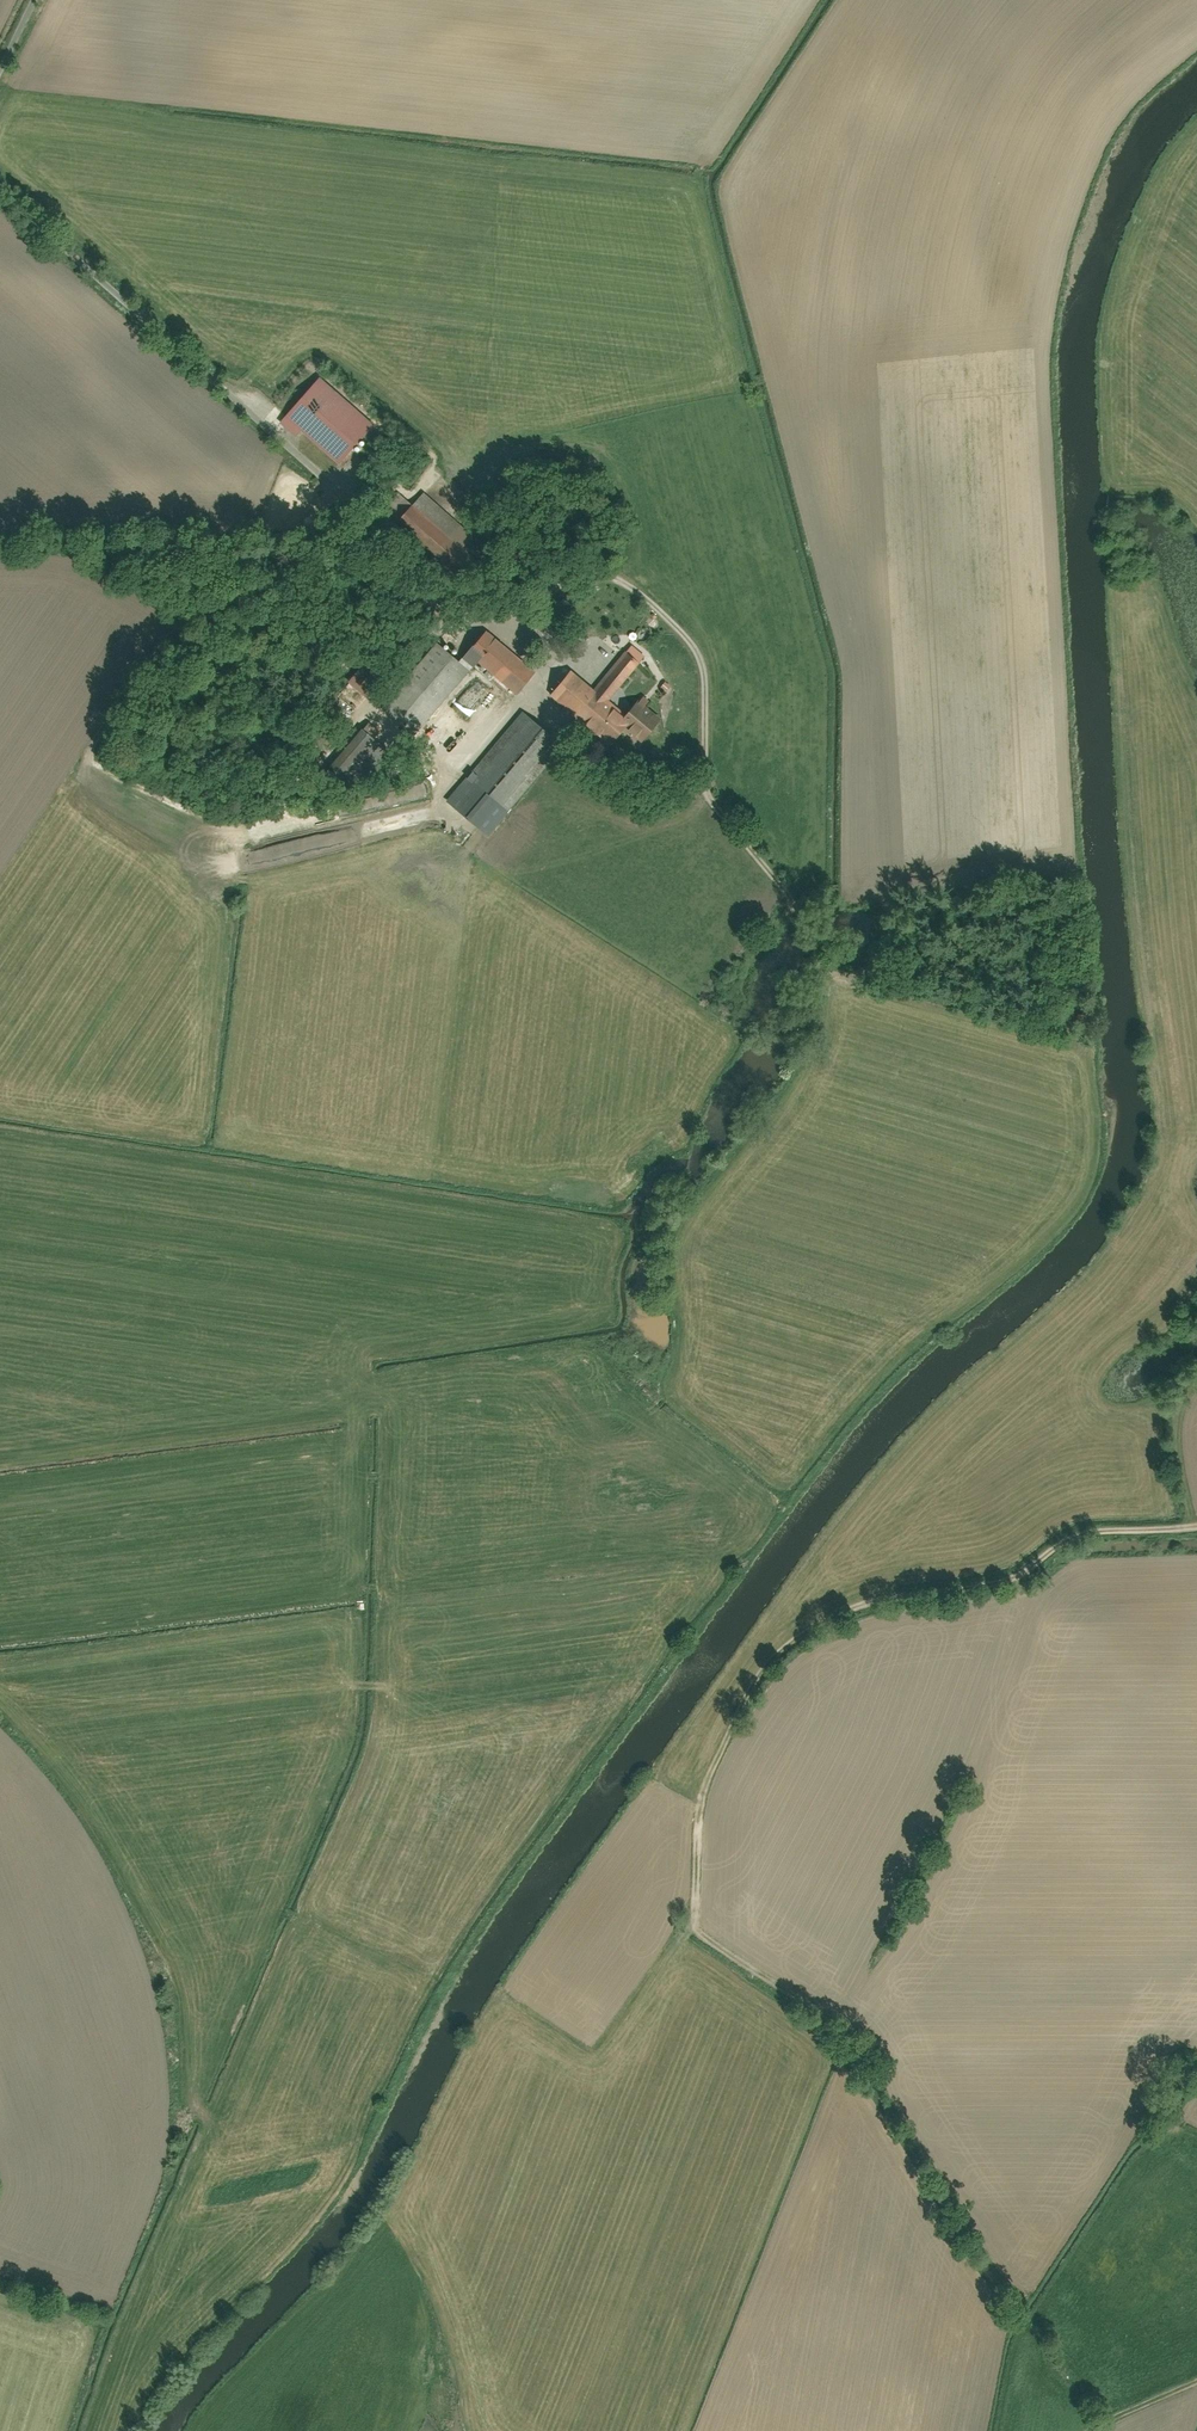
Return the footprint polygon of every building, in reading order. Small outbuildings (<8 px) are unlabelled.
[(325,375),(283,422),(299,436),(305,429),(344,464),(380,424),(325,375)] [(395,517),(457,572),(472,556),(444,531),(456,518),(422,487),(395,517)] [(382,705),(416,733),(473,665),(510,696),(529,673),(478,630),(458,653),(439,637),(382,705)] [(567,667),(547,692),(607,739),(621,721),(640,736),(652,722),(657,716),(634,697),(624,710),(605,695),(635,658),(619,646),(589,684),(567,667)] [(495,799),(506,808),(563,741),(529,712),(472,779),(495,799)] [(358,733),(322,772),(343,790),(378,751),(358,733)]
